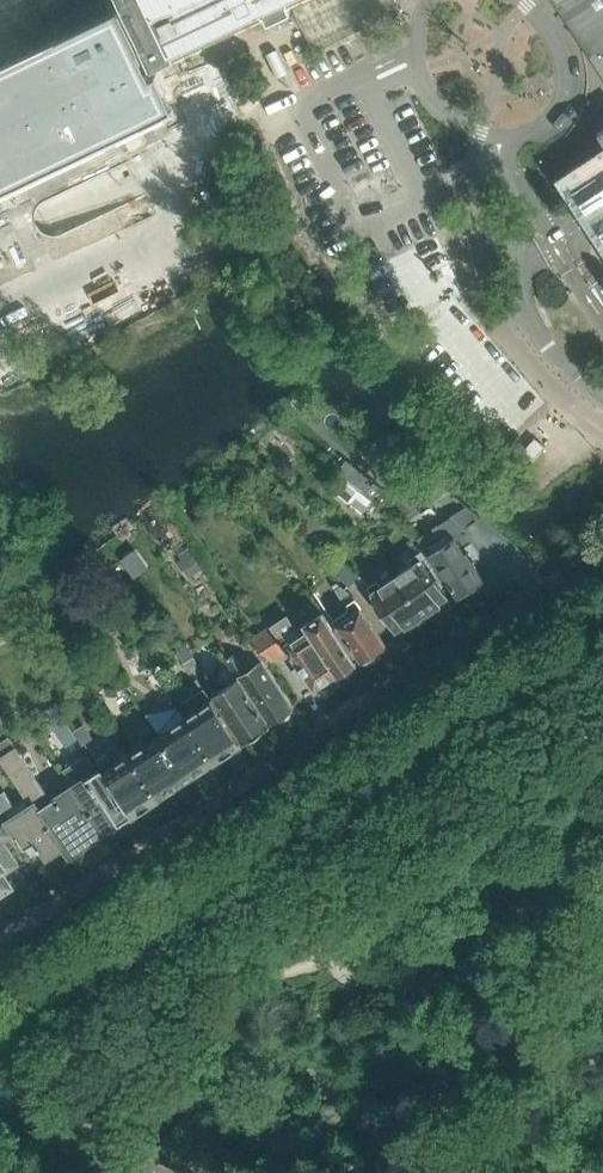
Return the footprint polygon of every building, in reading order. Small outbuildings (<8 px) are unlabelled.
[(112,118),(146,101),(134,76),(264,14),(268,23),(290,12),(286,4),(294,0),(0,0),(0,171),(112,118)] [(570,2),(568,4),(582,24),(580,26),(593,46),(592,48),(602,66),(602,0),(568,0),(570,2)] [(557,179),(602,250),(602,149),(557,179)] [(369,476),(357,466),(336,492),(349,502),(369,476)] [(349,502),(362,512),(383,487),(369,476),(349,502)] [(470,590),(472,592),(482,585),(481,582),(484,580),(454,535),(460,527),(448,516),(440,527),(447,541),(429,554),(458,598),(470,590)] [(396,575),(425,619),(441,608),(437,602),(446,597),(439,586),(442,584),(431,568),(429,570),(418,554),(408,560),(411,565),(396,575)] [(425,619),(396,575),(381,585),(378,580),(368,586),(379,603),(376,605),(386,621),(390,619),(397,629),(405,623),(409,630),(425,619)] [(334,620),(361,662),(387,646),(355,597),(341,586),(336,589),(344,602),(348,604),(349,608),(349,609),(334,620)] [(280,620),(252,638),(269,663),(288,650),(314,689),(334,676),(341,678),(350,672),(350,665),(355,662),(322,612),(304,623),(304,624),(289,634),(280,620)] [(270,724),(278,719),(283,721),(291,716),(290,711),(293,709),(260,659),(248,667),(237,651),(236,652),(225,636),(216,643),(227,657),(226,659),(239,677),(270,724)] [(206,683),(244,741),(255,734),(258,736),(266,730),(267,726),(270,724),(239,677),(225,686),(221,682),(220,683),(215,676),(206,683)] [(178,705),(214,760),(215,760),(241,743),(211,698),(212,697),(199,678),(190,684),(197,693),(178,705)] [(151,723),(187,778),(214,760),(178,706),(146,712),(152,722),(151,723)] [(68,720),(60,725),(65,733),(73,728),(68,720)] [(187,778),(151,723),(138,732),(145,743),(129,753),(158,797),(187,778)] [(87,744),(92,741),(85,731),(81,734),(87,744)] [(17,782),(36,810),(39,808),(64,846),(68,843),(80,860),(88,855),(82,846),(84,845),(85,845),(102,834),(72,786),(74,785),(69,777),(48,791),(18,745),(16,747),(9,737),(0,743),(0,757),(17,782)] [(72,786),(102,834),(119,823),(119,822),(131,814),(102,768),(98,770),(88,753),(65,768),(75,784),(74,785),(72,786)] [(102,768),(131,814),(132,815),(158,797),(129,753),(113,764),(106,754),(97,760),(102,768)] [(64,846),(39,808),(36,810),(17,782),(0,793),(0,810),(15,834),(24,848),(27,847),(32,854),(39,850),(44,858),(46,857),(46,858),(64,846)] [(11,884),(4,875),(19,864),(4,841),(15,834),(0,810),(0,891),(11,884)]
